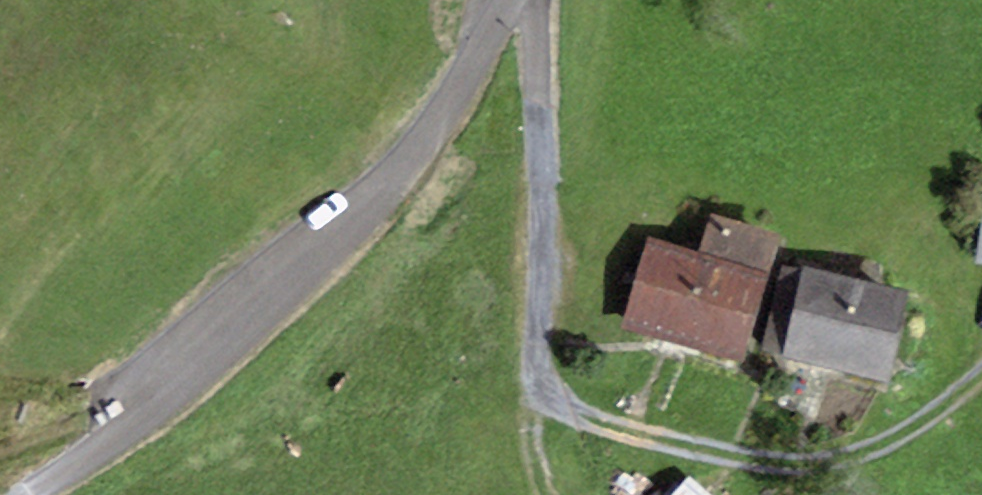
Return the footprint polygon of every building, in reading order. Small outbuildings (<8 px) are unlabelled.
[(701,251),(651,237),(625,326),(744,361),(781,235),(712,214),(701,251)] [(910,290),(783,261),(762,349),(889,379),(910,290)] [(673,494),(712,494),(689,476),(673,494)]
